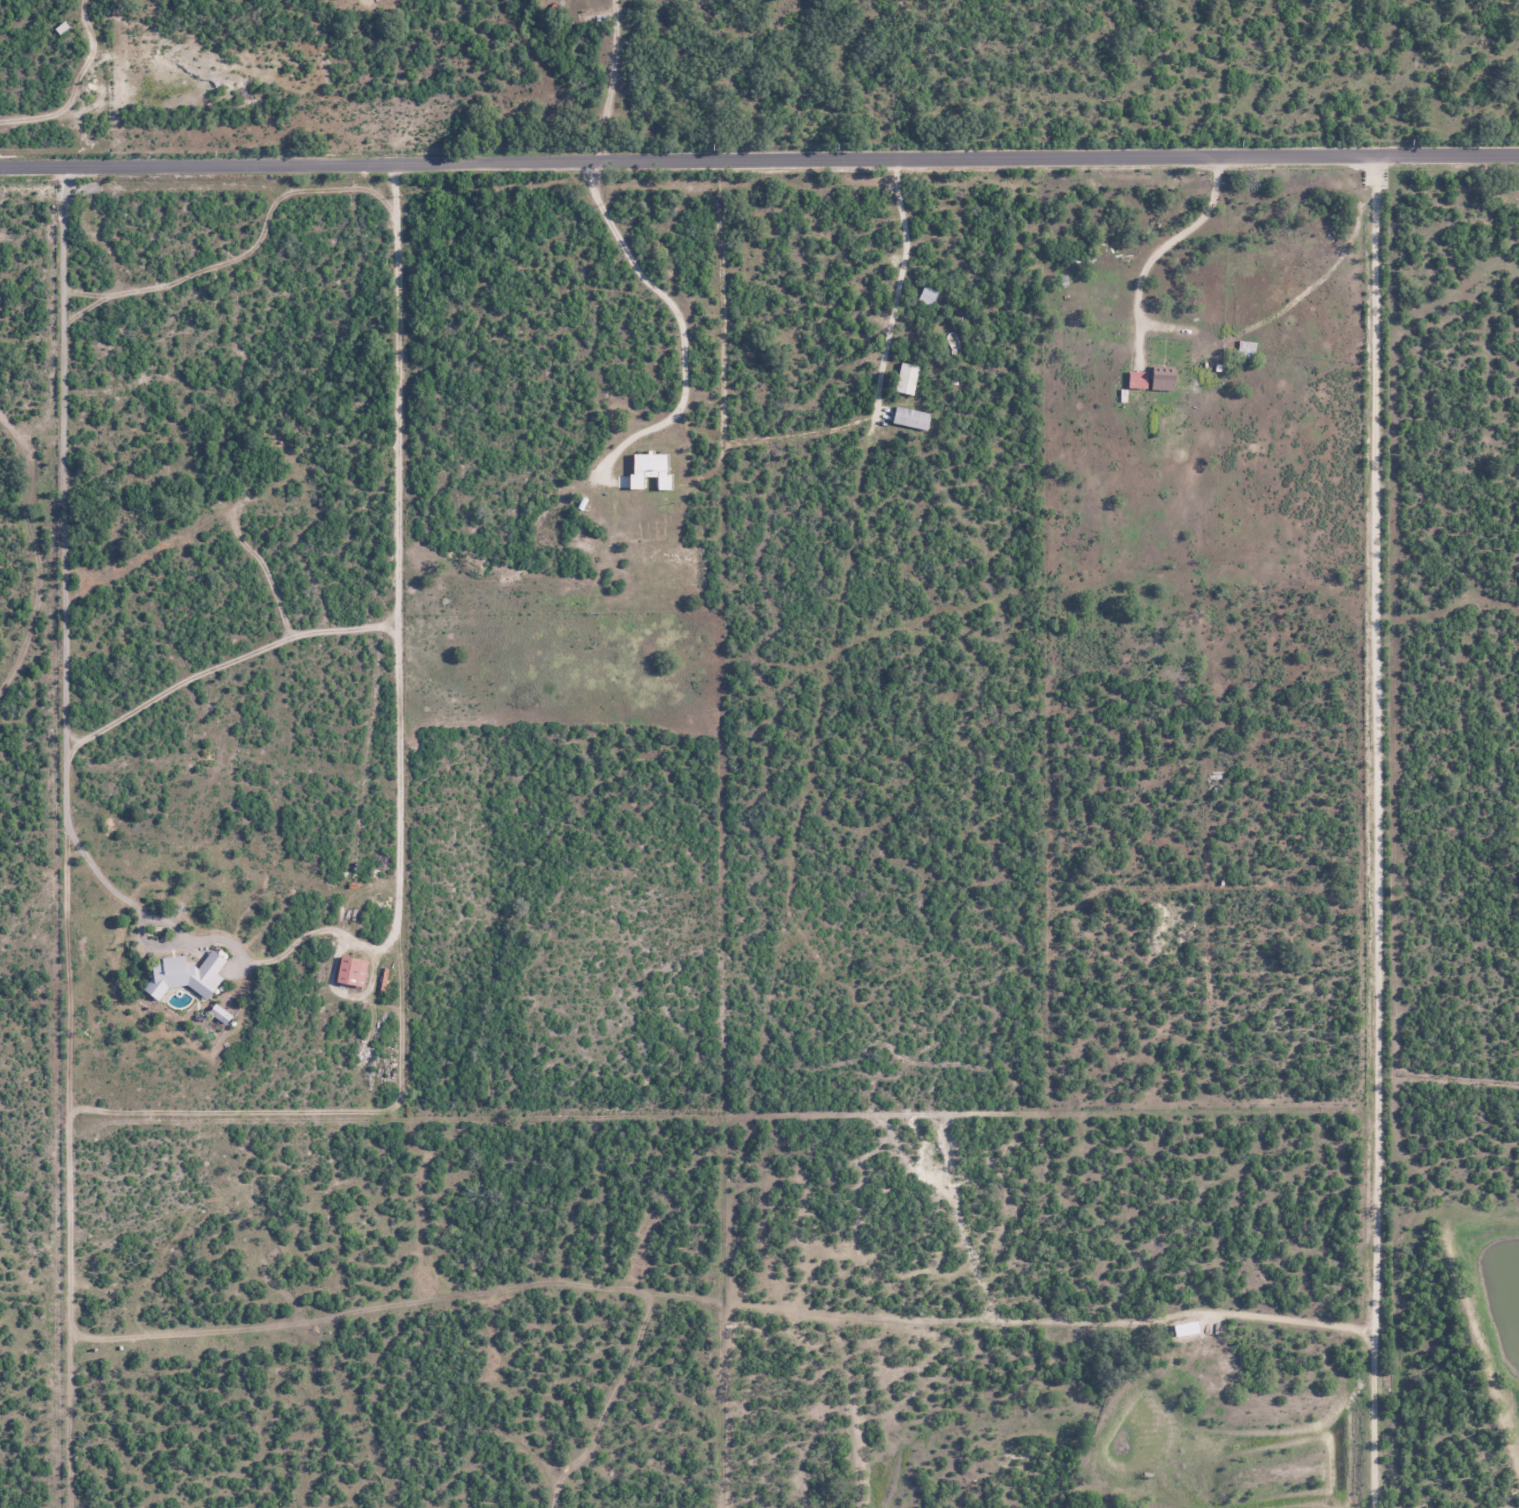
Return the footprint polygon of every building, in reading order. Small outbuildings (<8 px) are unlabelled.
[(68,27),(64,22),(55,29),(60,34),(68,27)] [(937,290),(922,285),(917,301),(932,305),(937,290)] [(1256,342),(1239,339),(1236,356),(1253,359),(1256,342)] [(894,391),(914,394),(919,364),(899,361),(894,391)] [(1152,388),(1176,392),(1179,370),(1155,366),(1152,388)] [(928,429),(931,411),(895,406),(892,423),(928,429)] [(671,453),(633,452),(633,488),(647,488),(647,476),(655,477),(655,489),(671,489),(671,453)] [(208,999),(223,978),(217,973),(227,959),(212,948),(196,971),(194,961),(187,962),(186,955),(163,958),(160,962),(151,963),(153,973),(142,988),(159,1000),(168,988),(188,985),(208,999)] [(367,986),(370,958),(340,955),(338,983),(367,986)] [(1204,1333),(1200,1317),(1172,1324),(1176,1341),(1204,1333)]
